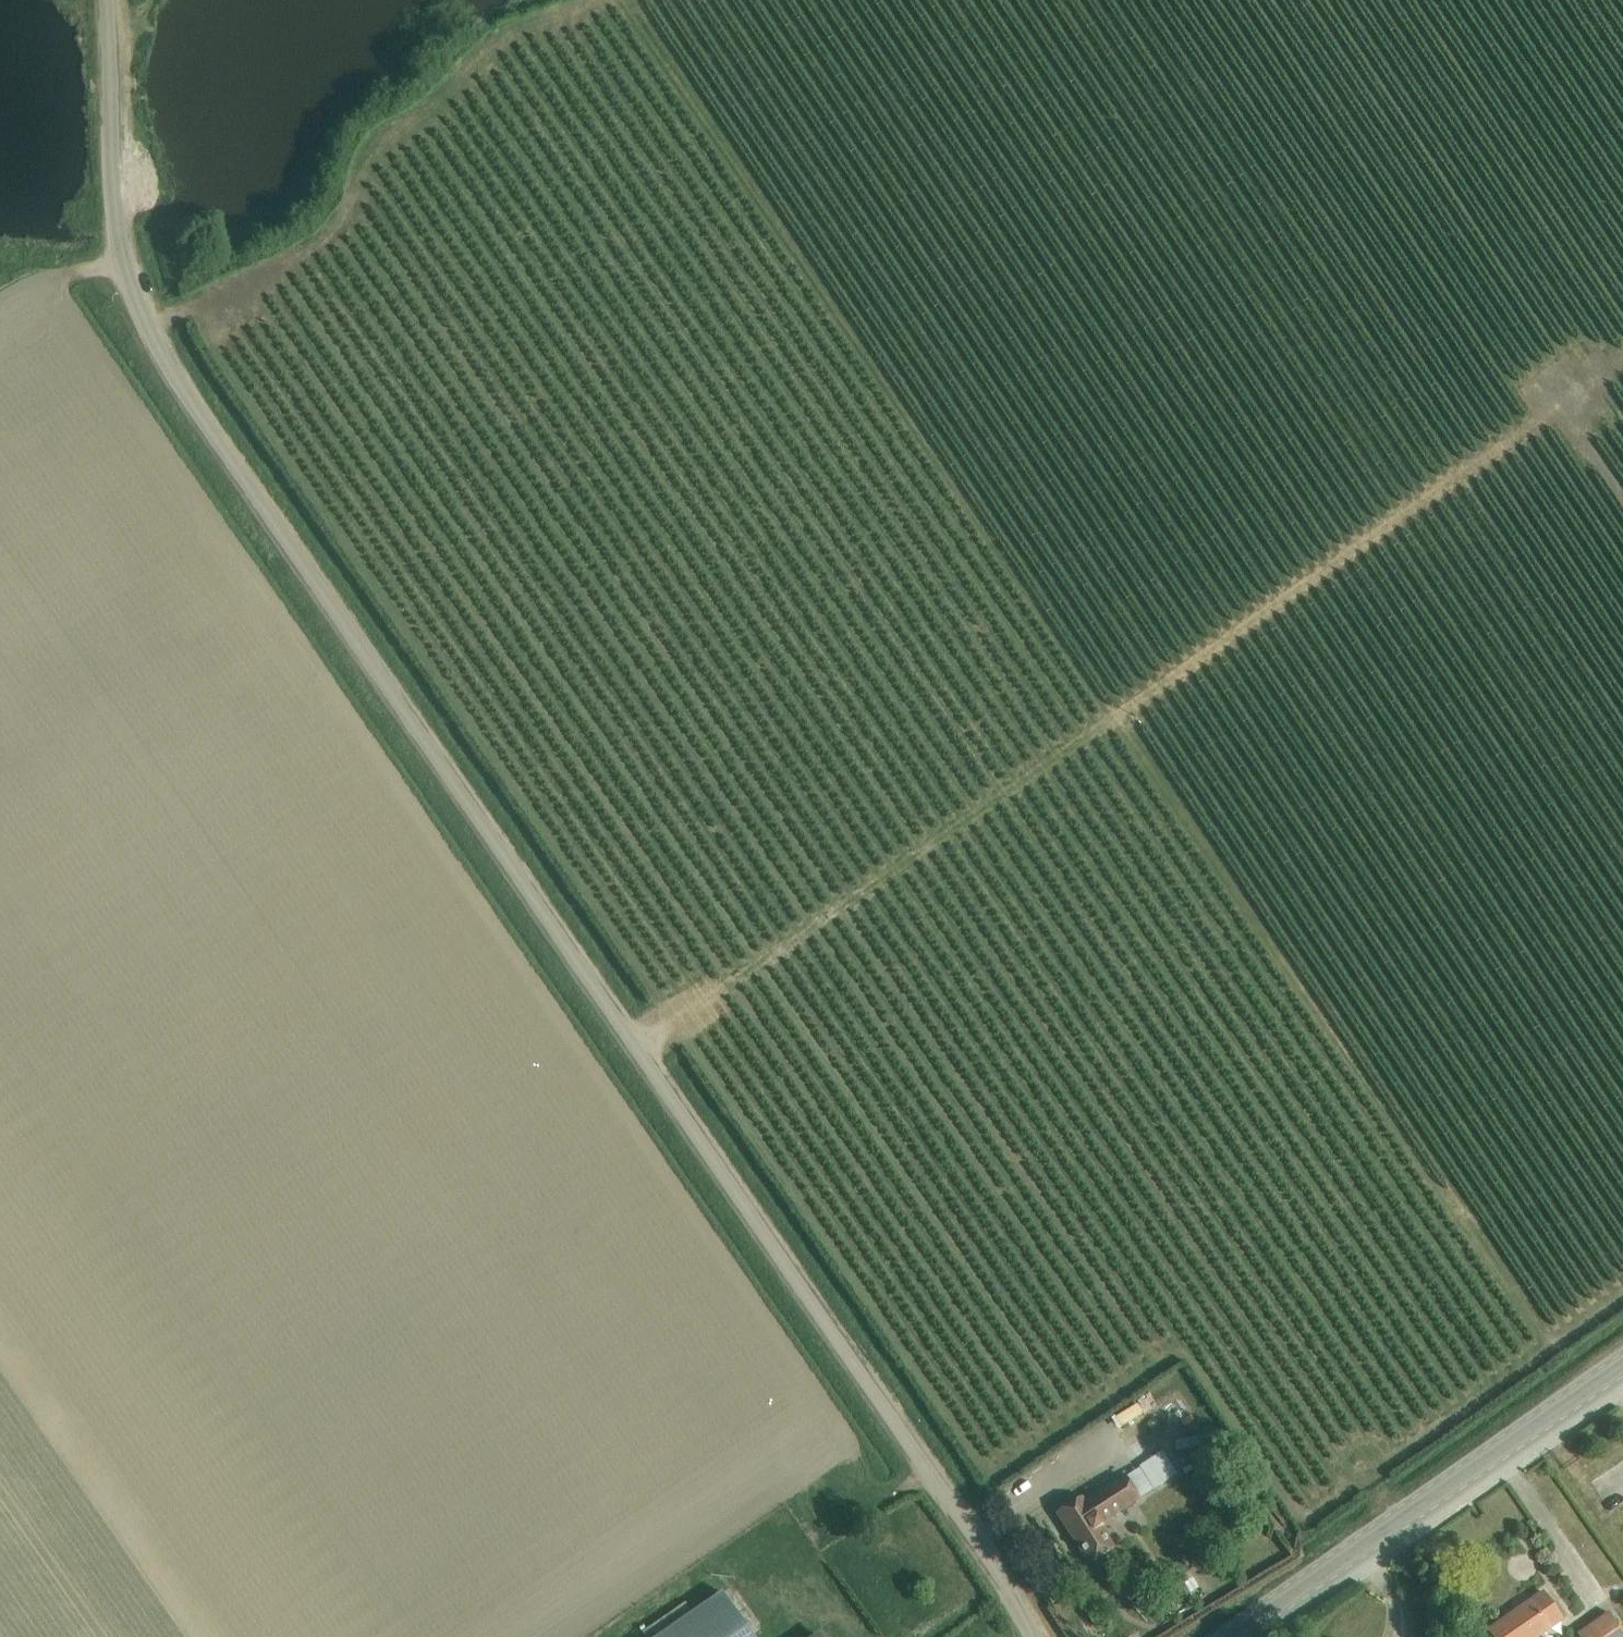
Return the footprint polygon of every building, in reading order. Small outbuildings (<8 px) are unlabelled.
[(1138,1470),(1126,1478),(1085,1504),(1082,1499),(1058,1514),(1090,1563),(1114,1548),(1101,1528),(1104,1526),(1102,1523),(1139,1499),(1151,1491),(1138,1470)] [(1182,1581),(1165,1592),(1174,1605),(1191,1593),(1182,1581)] [(657,1636),(753,1636),(723,1593),(723,1592),(693,1613),(657,1636)] [(1563,1620),(1544,1593),(1488,1631),(1492,1636),(1537,1636),(1563,1620)] [(1577,1634),(1579,1636),(1622,1636),(1622,1633),(1609,1613),(1577,1634)]
